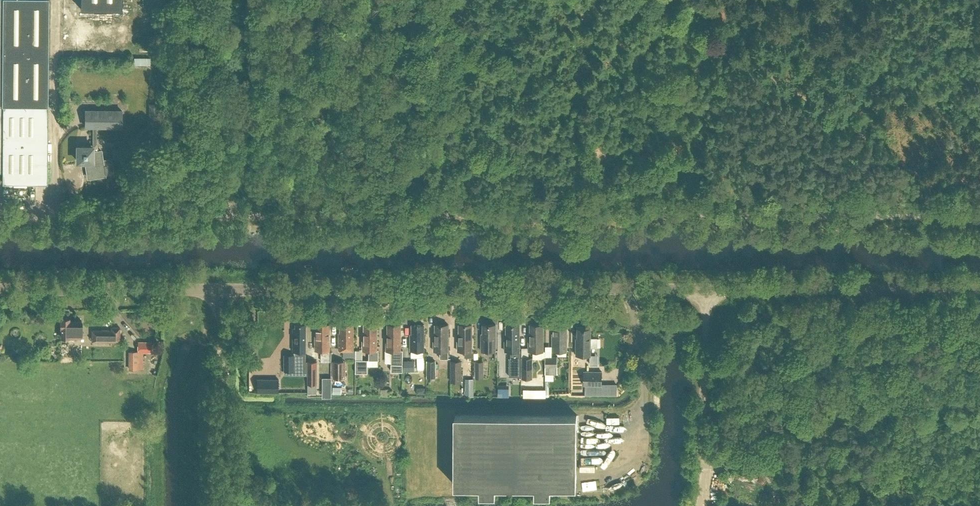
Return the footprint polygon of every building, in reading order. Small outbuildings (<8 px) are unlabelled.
[(9,170),(9,182),(45,182),(46,105),(47,0),(0,0),(0,170),(9,170)] [(80,8),(122,9),(122,0),(80,0),(80,8)] [(122,109),(84,109),(84,127),(122,128),(122,109)] [(92,150),(93,146),(78,146),(77,161),(85,161),(88,177),(105,175),(105,173),(110,172),(111,172),(112,170),(113,168),(112,163),(111,162),(110,160),(108,160),(103,161),(101,150),(92,150)] [(61,318),(61,336),(69,336),(81,336),(81,320),(69,320),(69,318),(61,318)] [(285,354),(285,370),(295,370),(295,363),(306,363),(306,354),(305,354),(305,351),(306,351),(306,323),(296,323),(296,327),(293,327),(293,351),(295,351),(295,354),(285,354)] [(322,361),(330,361),(330,323),(317,323),(317,333),(315,333),(315,350),(322,350),(322,361)] [(339,333),(339,350),(354,350),(354,323),(341,323),(340,333),(339,333)] [(363,350),(367,350),(377,350),(377,324),(364,323),(364,333),(363,333),(363,350)] [(386,350),(391,350),(391,371),(403,371),(403,349),(401,349),(401,324),(388,323),(388,333),(386,333),(386,350)] [(412,333),(410,333),(410,350),(424,350),(424,324),(412,324),(412,333)] [(435,333),(434,333),(434,350),(441,350),(441,358),(448,358),(448,324),(435,324),(435,333)] [(465,350),(465,356),(474,356),(474,349),(472,349),(472,324),(459,324),(459,334),(458,334),(458,350),(465,350)] [(481,333),(481,350),(496,350),(496,324),(483,324),(483,333),(481,333)] [(505,334),(505,350),(511,350),(511,357),(510,357),(510,375),(521,375),(521,349),(519,350),(519,324),(507,324),(507,334),(505,334)] [(529,333),(529,350),(543,350),(543,324),(530,324),(530,333),(529,333)] [(553,333),(552,350),(567,350),(567,324),(554,324),(554,333),(553,333)] [(92,330),(92,341),(120,341),(120,327),(111,327),(111,330),(92,330)] [(576,338),(576,354),(591,354),(591,347),(597,347),(597,338),(591,338),(591,328),(578,328),(578,338),(576,338)] [(153,342),(138,342),(138,353),(153,353),(153,342)] [(545,366),(557,366),(557,356),(545,356),(545,366)] [(356,371),(368,371),(368,357),(356,357),(356,371)] [(522,378),(533,378),(532,357),(521,357),(522,378)] [(335,359),(335,375),(347,375),(348,359),(335,359)] [(308,381),(317,381),(317,360),(308,360),(308,381)] [(429,360),(428,376),(436,376),(436,361),(429,360)] [(461,381),(462,360),(451,360),(451,381),(461,381)] [(484,377),(484,360),(476,360),(476,377),(484,377)] [(583,385),(602,385),(602,370),(583,370),(583,385)] [(257,378),(257,392),(280,391),(280,378),(257,378)] [(466,389),(474,389),(474,378),(466,378),(466,389)] [(524,386),(524,395),(546,395),(546,386),(524,386)] [(535,486),(535,493),(551,493),(551,486),(577,486),(577,414),(455,413),(455,485),(480,485),(480,493),(496,493),(496,485),(535,486)] [(394,462),(391,462),(391,464),(392,466),(394,466),(397,468),(401,468),(404,465),(404,462),(401,459),(397,459),(394,462)]
